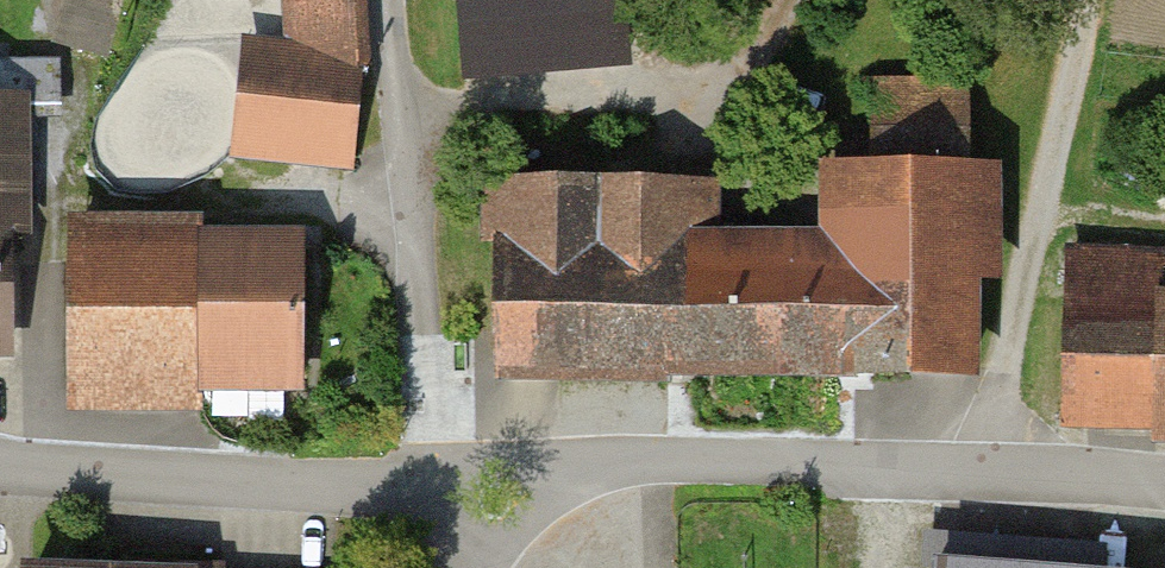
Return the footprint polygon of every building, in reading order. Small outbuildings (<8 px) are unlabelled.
[(356,0),(279,0),(281,47),(245,44),(235,153),(345,162),(358,42),(356,0)] [(464,76),(620,64),(615,0),(458,0),(464,76)] [(494,188),(495,384),(980,381),(979,283),(1006,283),(1005,165),(975,165),(975,87),(866,87),(866,166),(818,166),(818,233),(722,233),(722,186),(494,188)] [(15,356),(14,91),(0,91),(0,356),(15,356)] [(199,211),(68,212),(69,412),(200,411),(200,391),(307,390),(306,223),(199,224),(199,211)] [(1162,296),(1161,249),(1062,250),(1064,434),(1163,433),(1163,445),(1164,445),(1164,296),(1162,296)]
